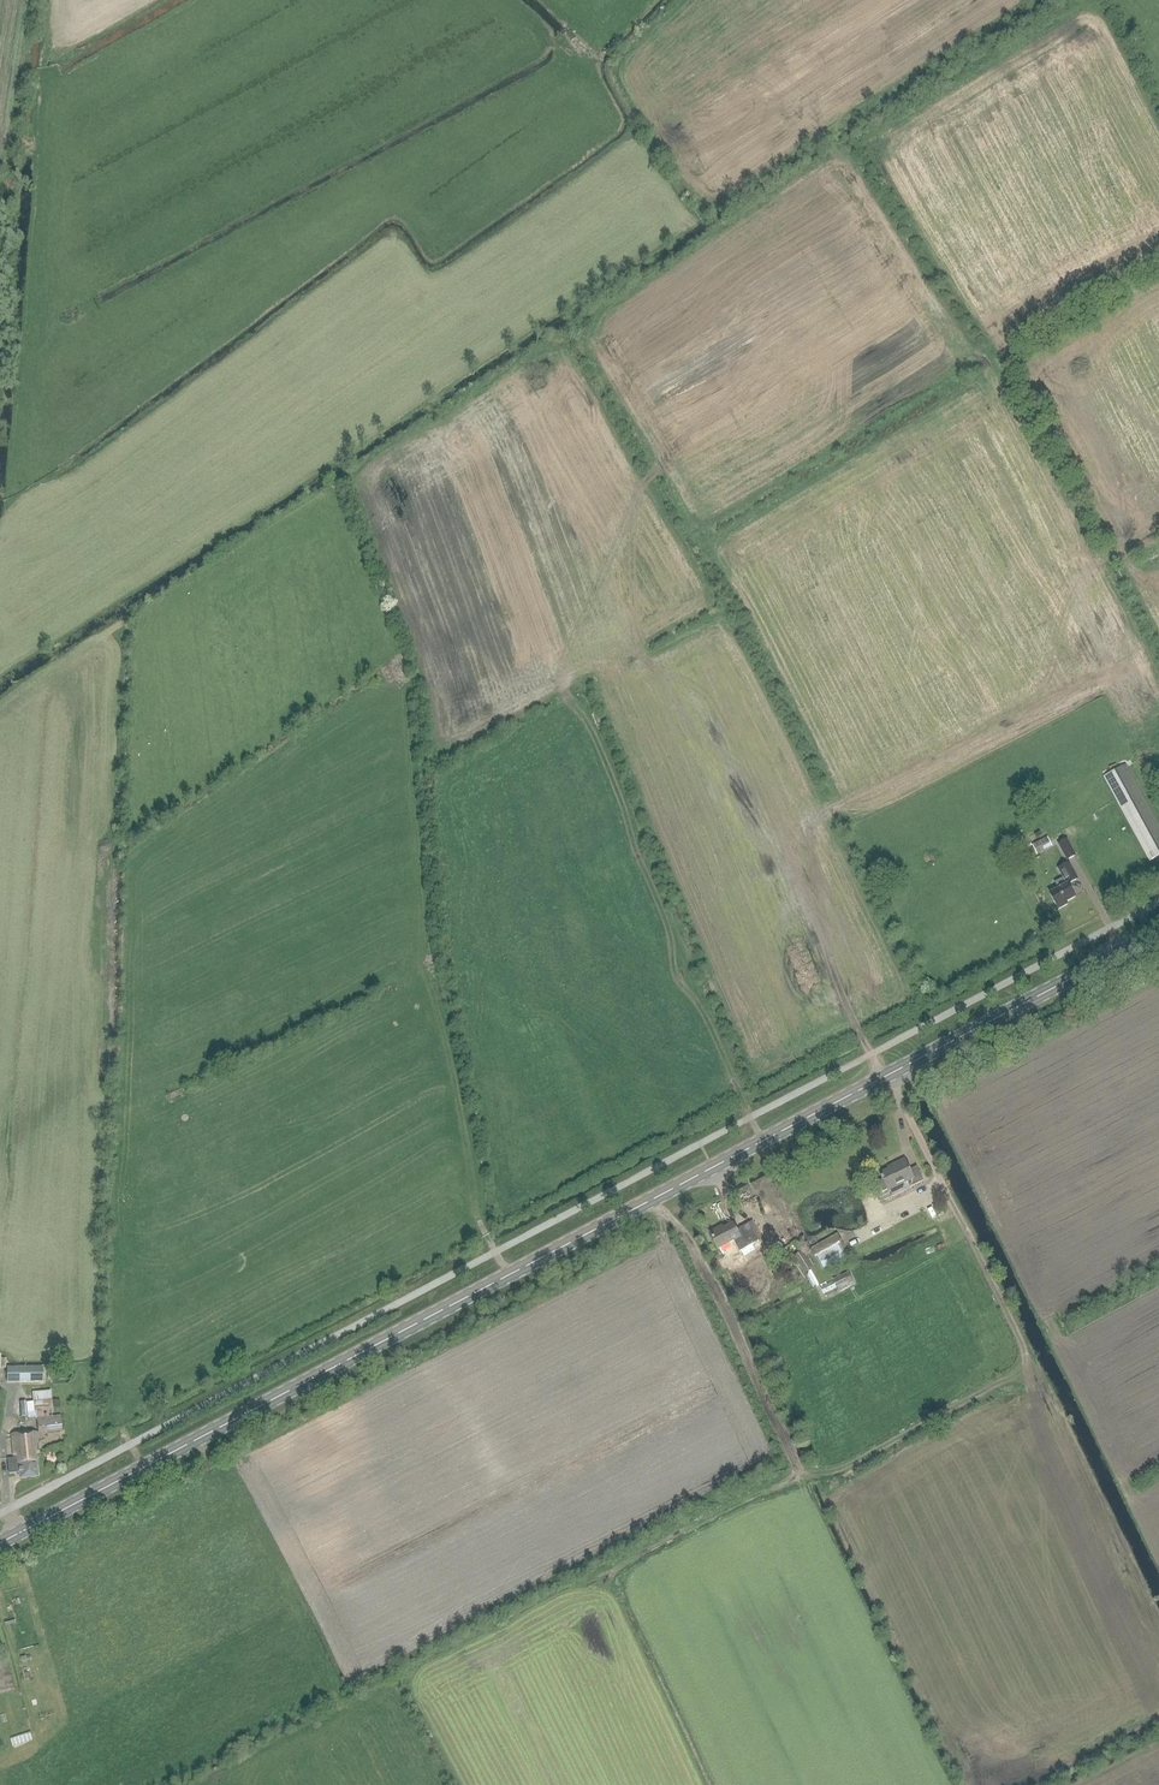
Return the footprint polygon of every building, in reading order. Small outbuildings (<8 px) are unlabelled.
[(1126,764),(1105,776),(1151,861),(1158,856),(1158,825),(1126,764)] [(1032,845),(1037,854),(1053,846),(1048,837),(1032,845)] [(1058,844),(1067,861),(1077,856),(1067,839),(1058,844)] [(1055,883),(1059,889),(1050,894),(1059,910),(1068,904),(1067,902),(1076,897),(1069,884),(1078,879),(1069,863),(1059,869),(1064,878),(1055,883)] [(908,1181),(911,1187),(924,1181),(917,1167),(910,1170),(905,1160),(894,1165),(895,1167),(881,1174),(883,1178),(882,1179),(883,1181),(879,1182),(884,1191),(888,1189),(889,1190),(908,1181)] [(734,1241),(739,1252),(758,1241),(750,1224),(737,1231),(734,1224),(724,1230),(722,1227),(710,1233),(718,1249),(734,1241)] [(811,1249),(822,1269),(847,1255),(843,1248),(846,1247),(839,1234),(811,1249)] [(813,1267),(802,1251),(794,1256),(805,1272),(813,1267)] [(853,1281),(850,1272),(834,1280),(838,1288),(853,1281)] [(43,1367),(7,1368),(7,1382),(44,1382),(43,1367)] [(19,1473),(20,1478),(38,1476),(37,1462),(40,1462),(38,1438),(46,1438),(45,1432),(63,1430),(61,1416),(52,1417),(51,1409),(53,1408),(52,1400),(33,1402),(34,1418),(37,1418),(39,1432),(37,1433),(37,1432),(13,1434),(15,1458),(8,1458),(9,1474),(19,1473)]
